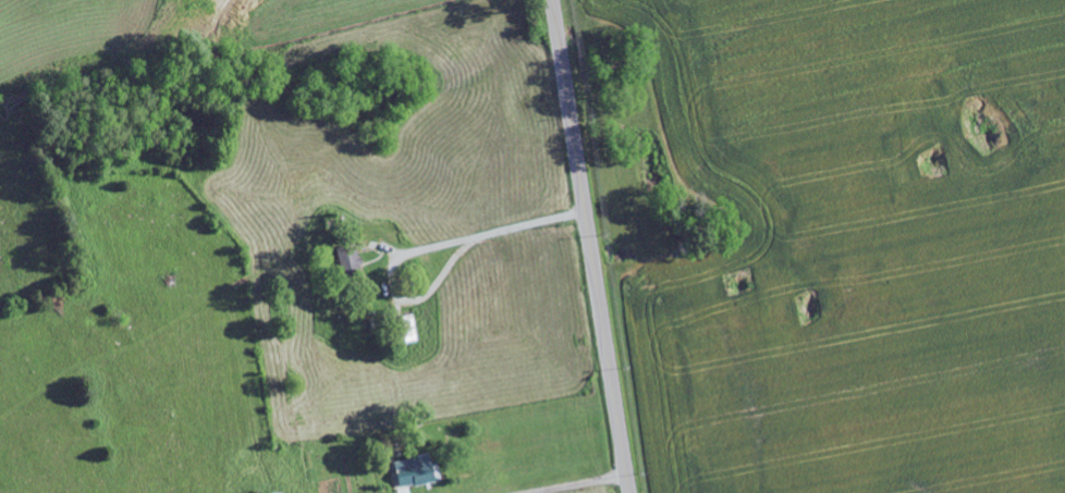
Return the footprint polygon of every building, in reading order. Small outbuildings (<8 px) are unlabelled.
[(342,275),(361,273),(358,245),(338,247),(342,275)] [(400,488),(442,481),(439,464),(432,465),(430,455),(395,461),(400,488)]
